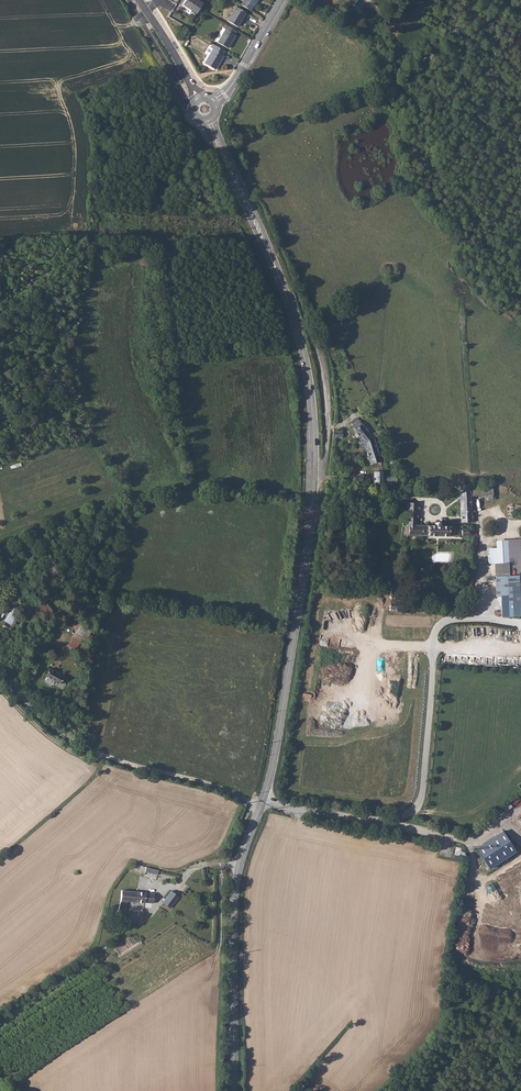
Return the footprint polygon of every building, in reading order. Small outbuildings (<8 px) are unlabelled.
[(203,4),(197,0),(186,0),(183,5),(196,14),(203,4)] [(251,11),(253,7),(254,7),(258,0),(244,0),(244,1),(241,5),(251,11)] [(237,27),(246,13),(236,7),(227,21),(237,27)] [(234,34),(236,31),(225,24),(223,28),(225,29),(218,42),(228,48),(235,35),(234,34)] [(225,29),(223,28),(215,41),(218,42),(225,29)] [(225,51),(213,44),(211,48),(209,47),(206,52),(210,55),(205,63),(215,70),(224,55),(222,55),(225,51)] [(358,436),(361,440),(362,440),(374,436),(360,418),(353,423),(355,426),(354,427),(360,434),(358,436)] [(384,463),(375,436),(374,436),(362,440),(364,446),(368,446),(373,462),(377,461),(378,464),(384,463)] [(384,469),(378,469),(376,469),(376,482),(379,482),(380,484),(384,483),(384,469)] [(486,484),(460,485),(459,490),(461,523),(472,522),(471,496),(487,495),(486,484)] [(419,502),(409,502),(409,504),(406,524),(405,523),(404,533),(403,533),(402,537),(406,537),(406,535),(409,535),(428,535),(458,536),(459,527),(443,526),(443,522),(440,521),(438,522),(437,525),(417,524),(419,502)] [(475,530),(472,530),(470,528),(462,528),(462,536),(468,537),(470,536),(472,536),(472,541),(472,550),(477,550),(478,535),(475,535),(475,530)] [(520,539),(496,541),(496,548),(489,549),(490,563),(495,563),(495,576),(510,575),(518,575),(520,575),(520,542),(520,539)] [(433,551),(432,562),(454,563),(454,552),(433,551)] [(510,575),(495,576),(496,596),(508,596),(509,616),(520,616),(518,575),(510,575)] [(14,607),(12,606),(4,620),(13,626),(14,623),(13,623),(17,616),(20,611),(23,606),(17,602),(14,607)] [(80,623),(75,631),(70,640),(77,645),(83,637),(87,640),(93,631),(80,623)] [(64,677),(50,668),(45,676),(59,684),(64,677)] [(504,832),(476,849),(489,869),(517,852),(504,832)] [(151,868),(137,864),(136,869),(141,870),(157,874),(159,870),(151,868)] [(145,892),(121,889),(121,900),(118,912),(123,913),(126,904),(124,903),(124,901),(145,903),(154,903),(155,893),(145,892)] [(179,897),(171,891),(163,902),(171,908),(179,897)]
